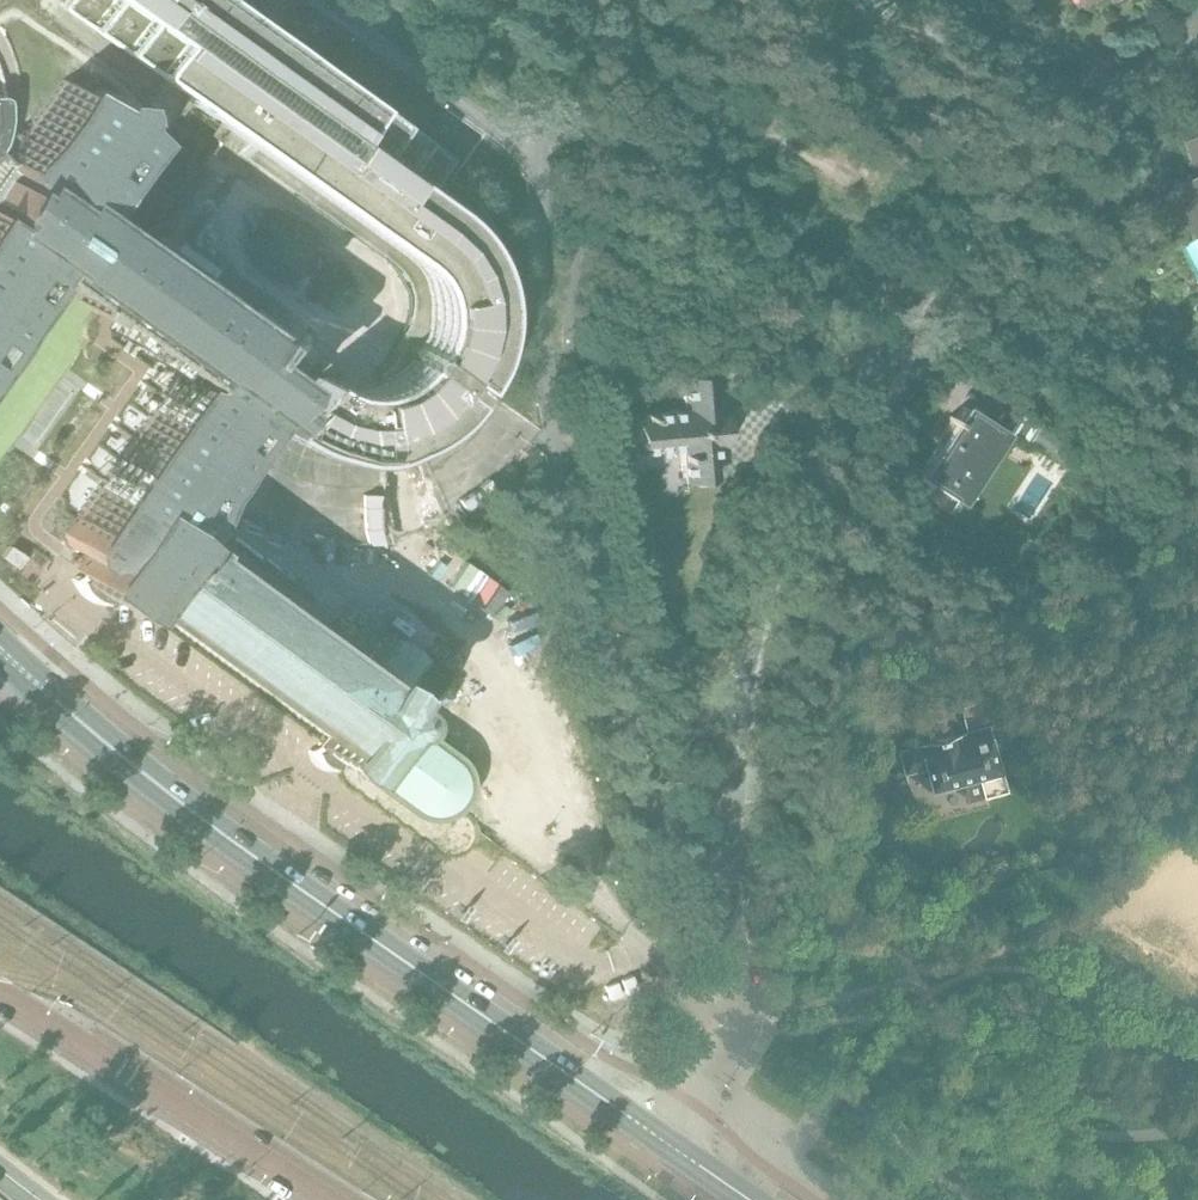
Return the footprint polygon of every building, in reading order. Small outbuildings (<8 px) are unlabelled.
[(59,5),(166,81),(173,86),(197,103),(206,110),(256,145),(247,158),(382,254),(394,263),(402,270),(408,279),(413,288),(415,298),(416,308),(415,318),(412,328),(407,337),(405,341),(395,353),(387,360),(378,365),(368,368),(358,370),(348,369),(338,367),(328,363),(325,361),(313,377),(277,425),(291,434),(305,441),(320,446),(335,450),(351,451),(366,451),(382,448),(397,444),(412,438),(426,430),(438,421),(450,410),(460,398),(463,394),(444,381),(451,371),(470,383),(480,369),(487,354),(492,339),(495,324),(496,308),(495,292),(493,276),(488,261),(482,246),(474,232),(465,219),(454,208),(442,198),(428,189),(451,157),(336,76),(285,39),(256,19),(233,2),(229,0),(62,0),(59,5)] [(120,590),(174,521),(198,488),(254,409),(255,407),(254,407),(257,403),(263,408),(273,395),(278,373),(266,366),(276,347),(244,325),(245,316),(120,231),(79,201),(78,201),(76,200),(82,192),(83,193),(84,192),(85,192),(131,127),(130,127),(131,126),(108,109),(108,107),(110,106),(112,102),(112,98),(111,93),(104,88),(102,88),(98,89),(94,92),(92,96),(91,97),(67,80),(66,81),(65,81),(0,173),(0,311),(31,268),(30,268),(30,267),(27,264),(30,260),(188,372),(185,377),(181,374),(180,375),(79,516),(79,517),(66,535),(68,544),(76,550),(86,548),(90,551),(77,569),(97,584),(113,595),(115,596),(120,590)] [(1182,141),(1192,171),(1194,171),(1194,172),(1169,185),(1155,192),(1154,192),(1157,199),(1138,209),(1139,211),(1158,246),(1197,227),(1197,136),(1182,141)] [(722,443),(719,409),(719,407),(714,408),(714,401),(715,400),(713,375),(682,377),(685,410),(651,413),(651,412),(643,413),(643,414),(633,415),(636,451),(680,447),(683,480),(714,477),(711,444),(722,443)] [(957,501),(992,447),(1000,431),(964,406),(955,420),(950,416),(947,420),(953,424),(919,476),(936,488),(957,501)] [(1082,453),(1040,427),(1031,442),(1071,469),(1081,454),(1082,453)] [(177,524),(174,521),(120,590),(123,591),(127,593),(129,592),(307,721),(327,736),(320,746),(334,757),(340,760),(340,759),(343,762),(342,763),(345,765),(350,759),(361,767),(360,769),(360,772),(362,774),(412,811),(420,814),(428,816),(436,815),(444,813),(451,809),(457,803),(462,796),(464,789),(465,780),(464,772),(461,765),(457,758),(452,753),(403,718),(400,716),(397,717),(395,719),(391,713),(394,709),(395,704),(394,699),(392,695),(390,693),(405,672),(411,664),(413,660),(413,655),(410,652),(409,651),(388,636),(364,669),(204,552),(209,545),(189,530),(188,533),(177,524)] [(1010,791),(998,750),(991,726),(968,732),(958,695),(912,707),(923,744),(899,751),(906,774),(928,768),(934,792),(966,783),(971,802),(986,797),(986,798),(1010,791)]
